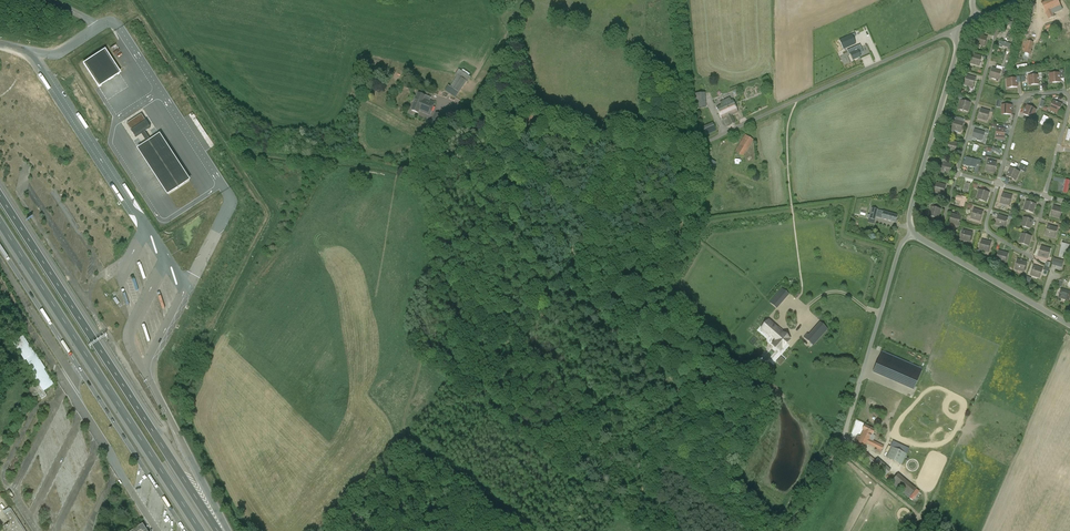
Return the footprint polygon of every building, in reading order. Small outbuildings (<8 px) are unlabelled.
[(1041,3),(1049,19),(1055,16),(1053,13),(1062,9),(1060,5),(1058,0),(1047,0),(1041,3)] [(1030,3),(1026,18),(1031,19),(1032,19),(1036,5),(1030,3)] [(1027,22),(1023,36),(1028,38),(1032,24),(1027,22)] [(1058,31),(1055,22),(1045,25),(1048,35),(1058,31)] [(851,35),(839,40),(843,49),(855,44),(851,35)] [(978,35),(976,42),(985,45),(987,38),(978,35)] [(1027,40),(1024,53),(1023,57),(1029,58),(1030,54),(1031,55),(1032,51),(1031,51),(1034,42),(1027,40)] [(1011,50),(1014,45),(1003,41),(1001,46),(1011,50)] [(852,53),(850,54),(853,60),(860,57),(859,55),(863,53),(860,45),(851,49),(852,53)] [(105,49),(83,64),(98,88),(120,73),(105,49)] [(980,64),(982,57),(973,54),(970,62),(980,64)] [(1000,78),(1002,71),(992,68),(990,76),(1000,78)] [(457,76),(450,87),(448,85),(445,91),(455,98),(459,93),(466,82),(467,83),(471,77),(459,69),(455,75),(457,76)] [(1052,83),(1060,83),(1060,73),(1052,74),(1052,83)] [(976,78),(967,76),(965,83),(974,86),(976,78)] [(1038,76),(1031,76),(1031,86),(1039,85),(1038,76)] [(61,92),(64,90),(56,77),(53,79),(61,92)] [(1017,88),(1017,78),(1009,79),(1010,88),(1017,88)] [(418,93),(411,110),(418,113),(419,111),(430,115),(435,103),(423,98),(424,96),(418,93)] [(708,107),(707,93),(699,93),(699,108),(708,107)] [(721,105),(716,108),(722,120),(726,118),(727,118),(730,125),(733,124),(734,123),(735,122),(732,115),(738,113),(732,100),(731,101),(730,98),(720,102),(721,105)] [(968,112),(970,103),(963,101),(961,110),(968,112)] [(1062,105),(1054,101),(1051,108),(1059,112),(1062,105)] [(1004,105),(1004,115),(1011,115),(1012,106),(1004,105)] [(1030,118),(1034,109),(1027,106),(1023,114),(1030,118)] [(988,119),(990,112),(981,109),(979,117),(988,119)] [(430,123),(429,126),(433,128),(434,129),(436,125),(438,122),(441,115),(435,113),(430,123)] [(135,137),(150,127),(145,119),(144,120),(141,115),(128,123),(131,128),(130,129),(135,137)] [(953,127),(952,131),(961,134),(961,133),(962,130),(964,123),(956,120),(955,120),(954,122),(953,127)] [(713,124),(703,128),(706,135),(716,131),(713,124)] [(996,128),(996,136),(1005,137),(1006,129),(996,128)] [(975,129),(972,137),(977,139),(976,140),(982,142),(982,140),(983,141),(986,132),(975,129)] [(160,134),(137,149),(168,195),(190,180),(160,134)] [(739,145),(734,152),(743,157),(753,140),(745,135),(739,145)] [(956,151),(958,144),(949,141),(947,148),(956,151)] [(978,161),(967,158),(965,165),(976,168),(978,161)] [(995,171),(997,163),(988,161),(986,169),(995,171)] [(941,170),(941,173),(950,175),(951,173),(953,165),(948,164),(943,163),(941,170)] [(1006,176),(1016,181),(1017,179),(1015,178),(1018,171),(1010,167),(1008,172),(1009,172),(1008,173),(1006,176)] [(1069,184),(1069,180),(1066,179),(1062,192),(1067,194),(1069,184)] [(937,183),(935,191),(944,193),(946,186),(937,183)] [(979,200),(986,202),(989,193),(982,191),(979,200)] [(1010,204),(1012,196),(1003,194),(1001,201),(1010,204)] [(964,207),(965,202),(967,202),(968,199),(966,199),(967,198),(962,196),(962,197),(957,195),(956,200),(960,201),(959,206),(964,207)] [(1033,213),(1036,204),(1028,202),(1026,211),(1033,213)] [(933,207),(931,217),(938,219),(941,209),(933,207)] [(1061,216),(1063,209),(1053,207),(1051,214),(1061,216)] [(870,215),(869,219),(875,220),(877,213),(883,215),(882,216),(881,219),(895,223),(897,216),(884,212),(878,210),(872,208),(870,215)] [(981,220),(983,212),(974,209),(972,217),(981,220)] [(961,217),(952,214),(950,222),(959,224),(961,217)] [(1006,226),(1008,218),(998,216),(996,223),(1006,226)] [(1030,230),(1033,220),(1026,218),(1023,227),(1030,230)] [(1055,236),(1057,228),(1048,226),(1046,233),(1055,236)] [(972,233),(963,231),(961,238),(971,240),(972,233)] [(1029,246),(1031,237),(1024,235),(1021,244),(1029,246)] [(991,243),(982,240),(980,248),(989,250),(991,243)] [(1062,243),(1058,257),(1066,259),(1069,245),(1062,243)] [(1048,257),(1051,250),(1041,247),(1039,254),(1048,257)] [(1006,261),(1008,254),(999,251),(997,259),(1006,261)] [(148,252),(144,253),(150,270),(154,269),(148,252)] [(1064,261),(1054,258),(1052,265),(1062,268),(1064,261)] [(1025,270),(1027,263),(1017,260),(1015,268),(1025,270)] [(1040,276),(1043,269),(1034,266),(1031,273),(1040,276)] [(143,287),(138,271),(135,272),(140,288),(143,287)] [(170,301),(174,300),(169,286),(165,287),(170,301)] [(782,289),(775,297),(781,302),(788,294),(782,289)] [(1061,290),(1059,298),(1068,301),(1069,295),(1069,292),(1061,290)] [(767,322),(762,328),(766,331),(764,333),(769,336),(770,335),(776,340),(772,344),(779,350),(788,340),(781,334),(783,332),(777,326),(775,329),(767,322)] [(807,335),(804,338),(813,345),(827,329),(820,323),(809,336),(807,335)] [(881,352),(872,373),(913,390),(922,370),(881,352)] [(781,357),(776,362),(780,366),(784,360),(781,357)] [(857,436),(855,441),(865,446),(866,444),(877,449),(875,452),(880,454),(884,446),(873,441),(870,439),(872,434),(875,430),(865,425),(862,430),(863,430),(860,437),(857,436)] [(902,465),(906,454),(891,447),(886,457),(898,463),(902,465)] [(915,489),(898,474),(890,483),(908,498),(915,489)] [(916,489),(909,498),(912,501),(919,492),(916,489)] [(10,509),(9,509),(4,513),(10,522),(4,526),(7,530),(8,530),(24,530),(10,509)]
